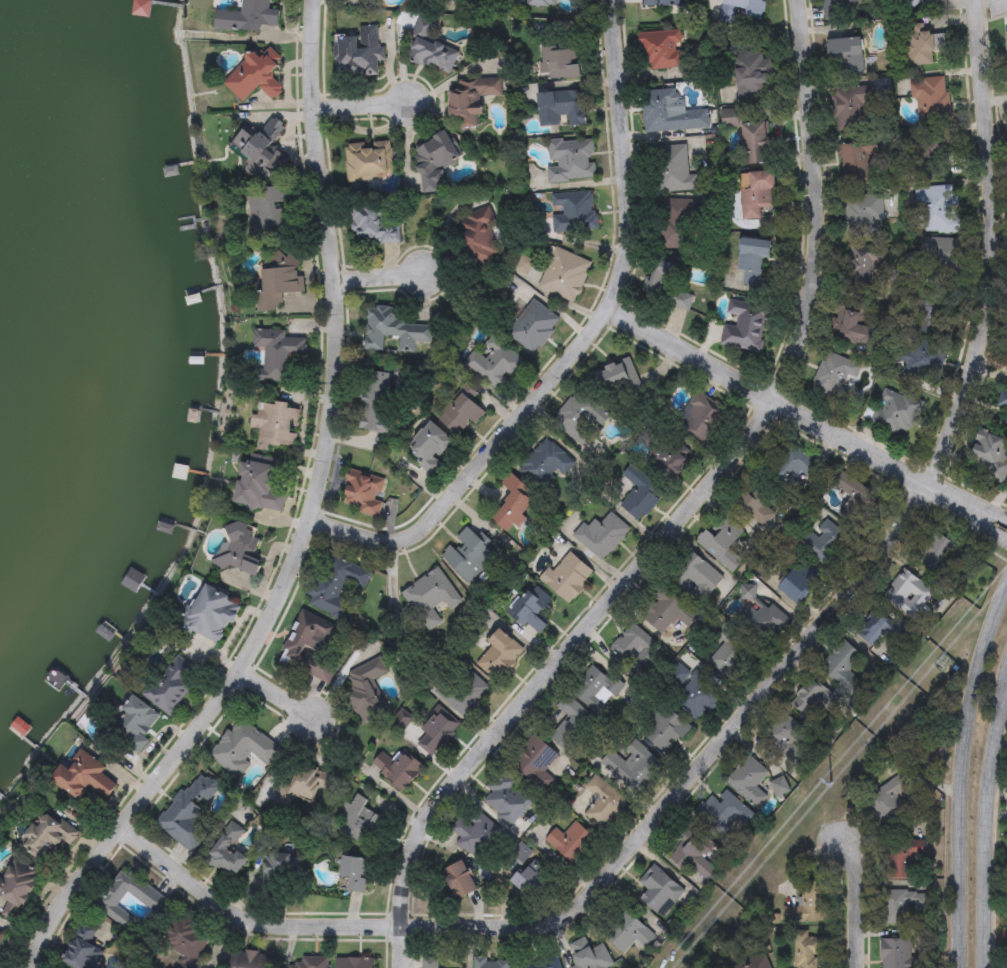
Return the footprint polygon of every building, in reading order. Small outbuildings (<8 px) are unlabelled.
[(242,12),(243,0),(270,0),(269,10),(279,11),(278,27),(260,26),(259,33),(214,29),(216,10),(242,12)] [(342,1),(342,0),(365,0),(362,8),(342,1)] [(721,16),(725,0),(764,0),(759,24),(721,16)] [(823,21),(822,0),(836,0),(836,20),(823,21)] [(924,9),(910,0),(930,0),(924,9)] [(449,76),(403,57),(418,20),(438,29),(432,43),(458,54),(449,76)] [(380,26),(380,60),(378,60),(378,76),(335,77),(334,36),(358,35),(358,26),(380,26)] [(906,65),(906,34),(941,34),(941,51),(933,51),(933,66),(906,65)] [(649,70),(649,64),(639,64),(639,37),(682,37),(682,70),(649,70)] [(828,75),(826,39),(862,38),(864,73),(828,75)] [(581,79),(543,79),(543,49),(580,48),(581,79)] [(268,55),(279,65),(270,76),(284,88),(273,100),(258,87),(244,103),(223,85),(253,51),(263,60),(268,55)] [(737,99),(734,56),(767,53),(770,96),(737,99)] [(949,124),(917,124),(917,100),(912,100),(911,78),(949,78),(949,124)] [(501,97),(482,97),(483,117),(477,117),(477,127),(449,127),(449,82),(501,80),(501,97)] [(834,130),(831,86),(868,84),(871,128),(834,130)] [(642,91),(676,89),(677,111),(708,109),(708,130),(644,133),(642,91)] [(540,127),(538,93),(586,91),(587,125),(565,126),(540,127)] [(742,165),(740,107),(765,106),(768,164),(742,165)] [(245,129),(255,137),(271,116),(286,127),(271,146),(287,159),(267,185),(246,169),(252,160),(232,145),(245,129)] [(550,183),(547,142),(592,138),(596,180),(550,183)] [(921,177),(921,138),(949,138),(949,177),(921,177)] [(419,194),(417,140),(453,139),(454,163),(442,164),(444,193),(419,194)] [(395,177),(348,182),(344,146),(391,141),(395,177)] [(838,146),(877,142),(878,159),(872,159),(874,183),(842,186),(838,146)] [(697,191),(661,192),(660,147),(686,146),(687,175),(696,175),(697,191)] [(742,221),(740,174),(774,172),(776,208),(760,209),(761,220),(742,221)] [(250,192),(290,187),(294,228),(255,232),(250,192)] [(915,187),(959,187),(960,233),(916,233),(915,187)] [(551,194),(595,192),(597,231),(554,233),(551,194)] [(845,237),(845,195),(880,195),(880,237),(845,237)] [(695,201),(695,249),(661,249),(661,201),(695,201)] [(496,222),(488,228),(503,249),(482,265),(455,227),(484,206),(496,222)] [(353,207),(392,207),(392,220),(400,220),(400,244),(353,243),(353,207)] [(743,285),(744,271),(738,270),(740,239),(772,241),(771,259),(762,259),(760,287),(743,285)] [(919,254),(920,240),(962,242),(960,281),(908,279),(909,254),(919,254)] [(538,288),(554,248),(591,263),(575,303),(538,288)] [(846,251),(885,252),(883,284),(845,282),(846,251)] [(263,255),(299,254),(301,293),(282,294),(283,310),(258,311),(257,292),(265,292),(263,255)] [(679,266),(672,290),(693,296),(689,311),(644,299),(655,259),(679,266)] [(904,373),(912,298),(942,301),(938,339),(945,339),(941,377),(904,373)] [(531,355),(506,332),(535,301),(560,324),(531,355)] [(837,301),(866,303),(864,328),(881,329),(879,359),(864,358),(865,344),(835,342),(837,301)] [(720,346),(724,325),(735,327),(738,318),(727,315),(730,302),(768,310),(759,354),(720,346)] [(431,324),(430,342),(414,342),(414,353),(398,353),(399,337),(383,337),(383,352),(365,352),(366,307),(400,308),(400,323),(431,324)] [(307,338),(307,356),(296,356),(295,383),(262,382),(263,348),(254,348),(254,330),(287,330),(287,338),(307,338)] [(463,364),(474,350),(479,353),(491,338),(522,362),(499,392),(463,364)] [(859,365),(843,404),(810,391),(826,352),(859,365)] [(593,375),(627,357),(638,379),(605,396),(593,375)] [(359,430),(367,371),(396,375),(388,434),(359,430)] [(870,422),(885,385),(919,399),(904,436),(870,422)] [(994,406),(1006,392),(1006,418),(994,406)] [(438,419),(462,393),(483,412),(459,439),(438,419)] [(603,412),(585,444),(553,425),(571,393),(603,412)] [(727,413),(705,446),(678,427),(699,395),(727,413)] [(296,450),(271,447),(271,452),(258,450),(260,430),(251,429),(254,411),(273,413),(274,403),(301,406),(296,450)] [(453,439),(438,459),(443,463),(433,476),(418,465),(422,460),(407,450),(428,421),(453,439)] [(978,433),(1006,441),(1006,469),(1006,472),(970,462),(978,433)] [(564,476),(551,466),(540,482),(521,468),(544,438),(575,462),(564,476)] [(670,480),(652,462),(672,443),(689,460),(670,480)] [(792,445),(819,466),(796,496),(768,476),(792,445)] [(281,514),(236,505),(244,461),(281,468),(276,495),(284,496),(281,514)] [(658,501),(638,522),(620,505),(636,488),(622,475),(633,463),(662,491),(655,498),(658,501)] [(342,501),(352,473),(384,485),(373,516),(361,512),(362,508),(342,501)] [(532,493),(528,497),(534,502),(523,515),(525,517),(510,535),(491,519),(513,494),(503,485),(511,475),(532,493)] [(573,537),(584,524),(587,527),(593,519),(600,524),(609,512),(630,529),(603,562),(573,537)] [(850,538),(828,569),(801,550),(823,519),(850,538)] [(256,580),(215,562),(234,520),(263,533),(251,558),(263,563),(256,580)] [(745,532),(729,550),(743,562),(732,574),(696,543),(706,530),(715,538),(730,520),(745,532)] [(468,585),(440,556),(450,546),(456,551),(462,545),(456,538),(467,527),(497,557),(468,585)] [(952,544),(935,572),(915,560),(933,532),(952,544)] [(541,581),(566,550),(595,574),(570,605),(541,581)] [(724,579),(703,605),(687,591),(686,592),(669,578),(691,551),(724,579)] [(371,572),(364,589),(345,581),(338,599),(350,603),(343,621),(307,606),(328,555),(371,572)] [(797,606),(777,588),(802,561),(821,579),(797,606)] [(400,592),(440,568),(461,603),(449,611),(444,603),(433,610),(441,623),(420,636),(408,616),(412,613),(400,592)] [(900,606),(895,581),(920,576),(925,601),(900,606)] [(181,626),(205,583),(242,604),(218,647),(181,626)] [(552,600),(537,616),(548,625),(538,637),(508,611),(533,583),(552,600)] [(699,617),(688,629),(676,619),(663,635),(642,617),(666,589),(699,617)] [(765,643),(743,616),(762,602),(783,630),(765,643)] [(279,664),(300,612),(335,626),(323,656),(338,662),(329,684),(279,664)] [(856,632),(875,612),(891,628),(872,648),(856,632)] [(609,649),(633,623),(663,651),(639,676),(609,649)] [(732,679),(709,662),(724,643),(716,637),(726,624),(756,646),(732,679)] [(474,662),(501,631),(524,651),(498,682),(474,662)] [(849,673),(860,681),(852,694),(820,673),(841,641),(861,654),(849,673)] [(171,717),(145,698),(174,656),(200,674),(171,717)] [(346,674),(380,658),(388,674),(370,682),(385,713),(361,724),(346,695),(354,691),(346,674)] [(618,678),(605,711),(572,698),(584,666),(618,678)] [(489,686),(467,718),(437,697),(447,682),(454,687),(466,670),(489,686)] [(700,722),(672,701),(694,672),(722,693),(700,722)] [(825,710),(820,705),(808,717),(793,701),(814,680),(834,701),(825,710)] [(550,738),(568,717),(557,707),(568,695),(596,720),(567,753),(550,738)] [(141,735),(149,742),(138,755),(109,730),(137,697),(158,715),(141,735)] [(690,727),(666,755),(639,732),(663,704),(690,727)] [(765,730),(784,711),(804,732),(785,751),(765,730)] [(457,727),(432,758),(414,743),(439,713),(457,727)] [(281,746),(268,766),(250,754),(236,776),(210,759),(236,718),(281,746)] [(559,755),(535,787),(509,768),(534,736),(559,755)] [(664,764),(639,795),(600,764),(611,750),(625,761),(631,755),(625,750),(633,740),(664,764)] [(106,771),(102,775),(117,787),(106,801),(90,789),(81,802),(56,783),(81,751),(106,771)] [(424,769),(400,794),(371,766),(379,758),(389,768),(405,751),(424,769)] [(768,797),(757,810),(725,783),(748,755),(769,773),(756,787),(768,797)] [(300,763),(331,778),(325,791),(320,789),(313,804),(295,795),(287,811),(279,807),(300,763)] [(187,849),(156,828),(197,767),(228,788),(187,849)] [(867,797),(902,774),(910,786),(896,796),(905,811),(886,824),(867,797)] [(595,775),(628,800),(605,832),(584,816),(596,799),(584,790),(595,775)] [(508,827),(483,801),(491,793),(489,790),(504,776),(532,804),(508,827)] [(773,782),(784,779),(787,790),(775,792),(773,782)] [(753,814),(730,840),(705,819),(728,793),(753,814)] [(350,807),(354,799),(385,814),(369,847),(336,830),(348,806),(350,807)] [(456,846),(462,838),(451,830),(460,818),(467,823),(475,811),(501,830),(478,862),(456,846)] [(21,845),(47,812),(74,832),(47,866),(21,845)] [(234,848),(249,858),(235,880),(205,860),(232,821),(246,830),(234,848)] [(578,866),(544,843),(554,828),(565,835),(573,823),(597,838),(578,866)] [(669,860),(690,827),(716,843),(704,862),(711,866),(705,877),(690,868),(688,872),(669,860)] [(888,841),(927,842),(926,857),(913,856),(912,881),(886,880),(888,841)] [(532,854),(523,863),(513,854),(521,844),(532,854)] [(298,856),(298,882),(264,882),(264,856),(298,856)] [(365,893),(340,890),(343,858),(368,861),(365,893)] [(16,922),(0,914),(0,882),(2,883),(14,860),(41,874),(16,922)] [(478,890),(457,902),(441,873),(462,861),(478,890)] [(534,870),(540,862),(557,875),(536,903),(510,884),(525,864),(534,870)] [(653,866),(686,892),(669,912),(664,908),(658,915),(640,900),(647,891),(638,884),(653,866)] [(135,936),(94,909),(120,870),(161,898),(135,936)] [(784,923),(784,907),(802,908),(802,883),(827,883),(827,924),(784,923)] [(881,925),(882,891),(930,893),(930,914),(916,914),(916,926),(881,925)] [(600,933),(623,908),(656,938),(646,950),(636,941),(624,954),(600,933)] [(161,933),(186,913),(210,943),(186,963),(161,933)] [(104,950),(96,967),(72,967),(63,964),(79,927),(94,934),(89,944),(104,950)] [(820,940),(820,967),(796,967),(797,932),(809,932),(809,940),(820,940)] [(614,967),(612,967),(574,967),(564,948),(586,937),(591,949),(602,943),(614,967)] [(923,957),(923,967),(881,967),(881,940),(911,940),(911,957),(923,957)] [(269,955),(268,967),(230,967),(232,950),(269,955)] [(766,955),(770,967),(732,967),(766,955)] [(438,957),(438,967),(422,967),(422,957),(438,957)] [(558,958),(560,967),(522,967),(558,958)] [(328,959),(328,967),(289,967),(289,959),(328,959)] [(373,959),(373,967),(340,967),(340,959),(373,959)] [(508,959),(508,967),(473,967),(473,959),(508,959)]
